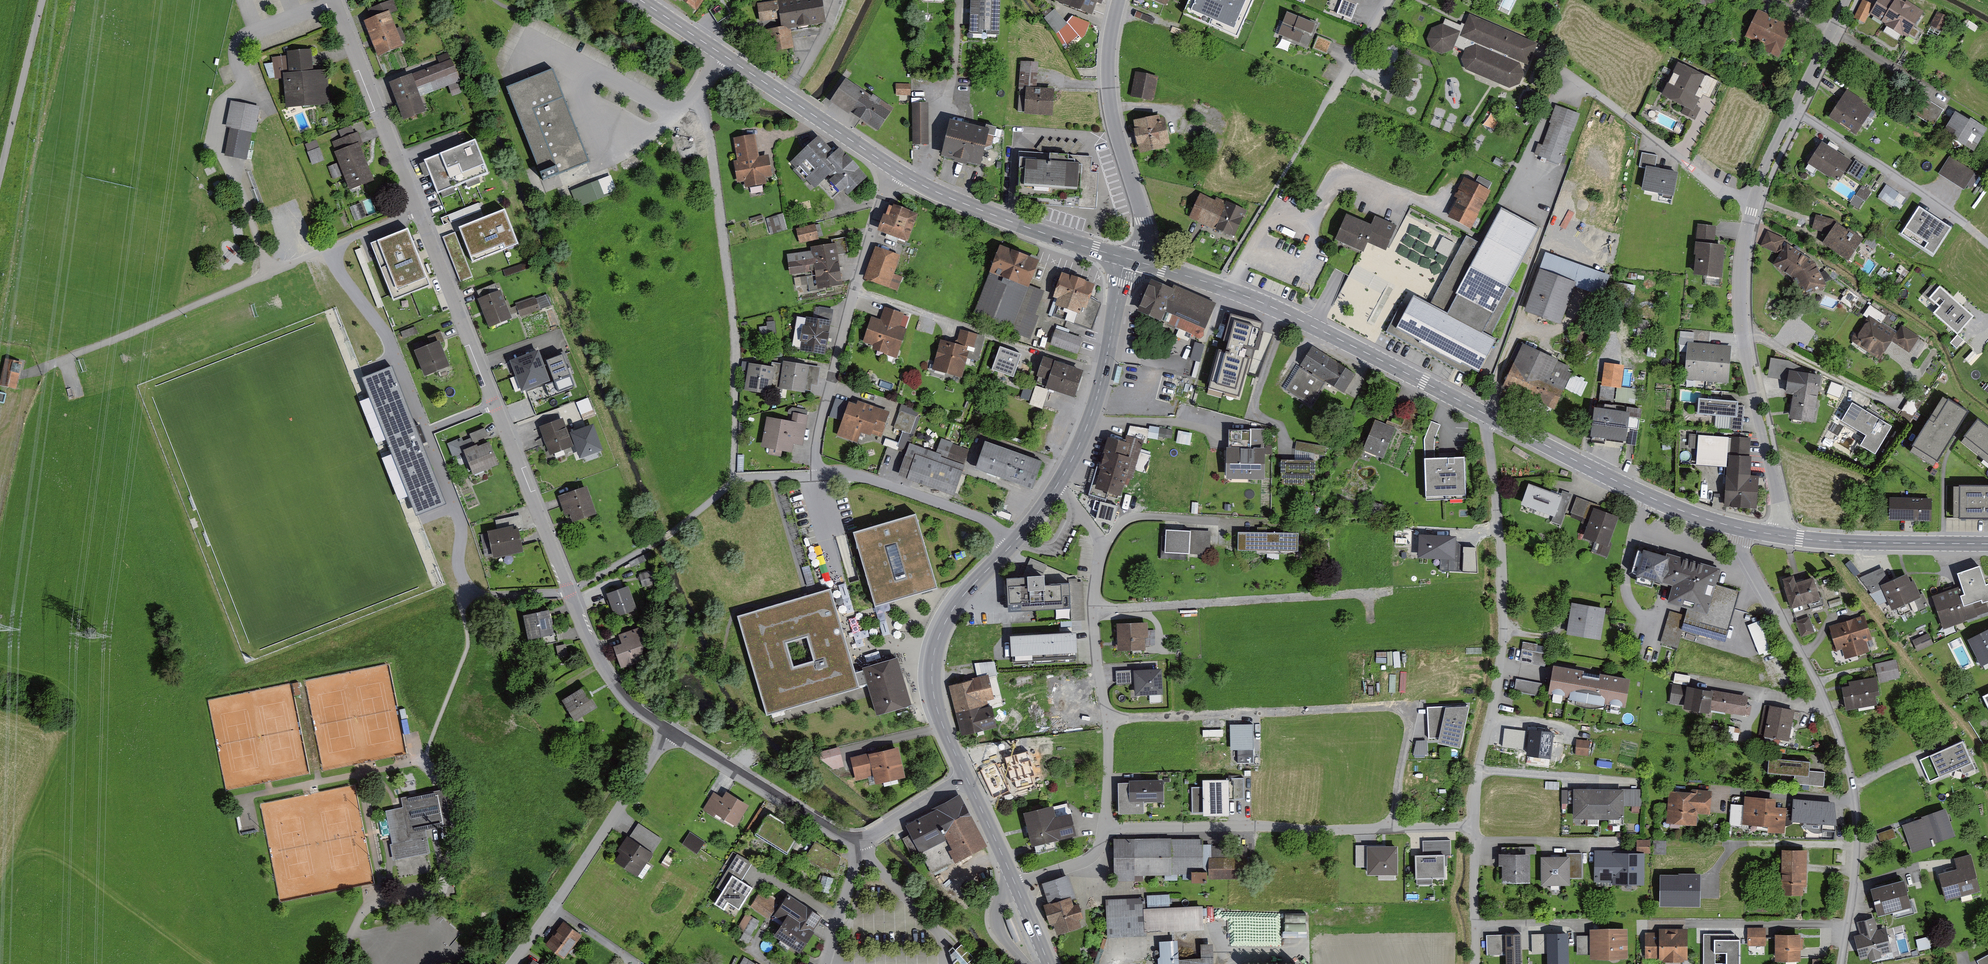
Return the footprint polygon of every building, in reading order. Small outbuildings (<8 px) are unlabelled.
[(375,17),(369,20),(382,52),(403,43),(390,12),(398,9),(395,0),(393,0),(372,9),(375,17)] [(697,11),(704,0),(679,0),(697,11)] [(780,1),(762,4),(765,22),(783,19),(784,27),(769,30),(772,53),(796,49),(793,28),(829,22),(825,0),(784,0),(780,1)] [(973,34),(1002,35),(1003,0),(974,0),(973,34)] [(1096,14),(1101,0),(1059,0),(1096,14)] [(1184,17),(1238,39),(1254,0),(1191,0),(1184,17)] [(1361,2),(1364,3),(1366,0),(1345,0),(1340,13),(1355,18),(1361,2)] [(1875,2),(1871,0),(1863,0),(1855,14),(1865,20),(1875,2)] [(1897,0),(1878,0),(1871,10),(1911,37),(1928,11),(1912,1),(1910,4),(1904,0),(1899,0),(1898,1),(1897,0)] [(1799,27),(1762,9),(1750,34),(1773,45),(1770,51),(1785,58),(1799,27)] [(1318,24),(1292,12),(1283,33),(1309,44),(1318,24)] [(1532,64),(1541,43),(1474,15),(1470,24),(1466,23),(1464,25),(1449,19),(1447,24),(1435,28),(1431,38),(1434,49),(1447,54),(1457,49),(1458,46),(1469,50),(1465,58),(1469,68),(1513,87),(1523,84),(1528,73),(1524,63),(1524,61),(1532,64)] [(1335,41),(1321,36),(1316,48),(1330,53),(1332,47),(1335,41)] [(315,49),(291,50),(291,55),(276,56),(277,80),(287,80),(288,106),(332,105),(331,71),(316,71),(315,49)] [(421,95),(461,80),(451,53),(441,56),(443,62),(392,82),(405,118),(426,109),(421,95)] [(1714,98),(1717,99),(1725,83),(1713,77),(1712,80),(1684,65),(1668,95),(1688,105),(1685,112),(1698,119),(1704,107),(1700,104),(1706,93),(1714,98)] [(568,96),(557,67),(508,86),(539,164),(546,180),(594,161),(590,152),(586,141),(581,130),(576,117),(568,96)] [(1162,77),(1140,73),(1135,94),(1158,99),(1162,77)] [(898,78),(897,90),(912,90),(913,78),(898,78)] [(893,110),(849,79),(836,98),(880,128),(893,110)] [(1029,87),(1028,113),(1055,114),(1056,89),(1029,87)] [(1866,101),(1849,91),(1848,93),(1833,116),(1861,133),(1875,110),(1864,103),(1866,101)] [(1948,109),(1930,98),(1919,115),(1937,126),(1948,109)] [(256,132),(261,107),(234,101),(229,126),(233,127),(227,155),(249,159),(255,131),(256,132)] [(931,102),(916,103),(917,144),(933,143),(931,102)] [(1582,113),(1559,105),(1553,122),(1555,123),(1547,145),(1542,144),(1538,154),(1567,164),(1570,155),(1566,154),(1575,130),(1576,131),(1582,113)] [(1961,112),(1949,132),(1979,150),(1987,136),(1987,125),(1976,119),(1975,120),(1961,112)] [(1165,116),(1139,121),(1145,152),(1171,147),(1165,116)] [(992,130),(953,120),(945,156),(984,165),(992,130)] [(313,158),(325,155),(320,134),(307,137),(313,158)] [(262,148),(274,149),(274,137),(262,136),(262,148)] [(766,156),(761,156),(761,136),(746,136),(740,136),(740,181),(771,181),(771,174),(771,156),(766,156)] [(478,137),(425,158),(439,192),(492,171),(478,137)] [(820,187),(830,179),(844,196),(867,175),(844,149),(837,155),(823,139),(797,161),(820,187)] [(363,142),(338,151),(351,188),(377,179),(363,142)] [(1856,161),(1828,142),(1815,162),(1843,181),(1856,161)] [(1660,155),(1645,152),(1642,165),(1651,167),(1647,187),(1678,193),(1682,172),(1657,167),(1660,155)] [(1054,154),(1054,159),(1024,158),(1022,196),(1049,198),(1049,205),(1070,207),(1100,209),(1102,173),(1094,173),(1095,157),(1054,154)] [(1979,172),(1954,157),(1943,173),(1954,180),(1969,189),(1979,172)] [(1478,185),(1490,191),(1496,180),(1484,174),(1478,185)] [(619,191),(613,175),(574,190),(580,206),(619,191)] [(1888,178),(1879,192),(1899,206),(1909,192),(1888,178)] [(1478,185),(1467,179),(1459,195),(1463,197),(1453,215),(1473,225),(1490,191),(1478,185)] [(1246,209),(1204,195),(1196,219),(1238,234),(1246,209)] [(362,196),(350,203),(357,215),(369,209),(362,196)] [(915,211),(894,202),(883,228),(904,237),(915,211)] [(1472,266),(1510,286),(1541,226),(1503,207),(1485,241),(1472,266)] [(474,261),(519,243),(505,208),(460,226),(474,261)] [(785,208),(769,213),(773,228),(789,223),(785,208)] [(1953,230),(1921,209),(1903,236),(1935,257),(1953,230)] [(1375,226),(1350,214),(1338,239),(1365,249),(1370,239),(1388,247),(1400,226),(1379,217),(1375,226)] [(1866,240),(1839,221),(1818,215),(1815,225),(1833,230),(1826,241),(1853,259),(1866,240)] [(395,304),(437,287),(413,219),(369,237),(395,304)] [(1718,226),(1702,224),(1697,268),(1724,271),(1727,245),(1716,244),(1717,230),(1718,226)] [(817,225),(800,228),(803,241),(820,237),(817,225)] [(458,231),(444,236),(462,281),(476,276),(458,231)] [(1788,239),(1771,231),(1765,245),(1781,253),(1788,239)] [(1432,303),(1448,312),(1457,296),(1472,266),(1485,241),(1469,233),(1467,236),(1441,285),(1432,303)] [(849,237),(834,238),(835,245),(838,245),(839,254),(851,253),(849,237)] [(791,253),(791,256),(793,272),(793,273),(817,270),(818,274),(820,288),(828,287),(843,285),(839,254),(838,245),(835,245),(815,248),(816,250),(791,253)] [(1041,259),(1002,245),(991,274),(1031,289),(1041,259)] [(1778,264),(1796,276),(1806,296),(1830,284),(1820,264),(1791,245),(1778,264)] [(363,247),(357,250),(381,310),(387,307),(363,247)] [(902,255),(880,247),(869,276),(890,285),(902,255)] [(1613,276),(1553,253),(1532,310),(1566,323),(1580,286),(1606,295),(1613,276)] [(776,274),(793,272),(791,256),(774,258),(776,274)] [(1472,266),(1457,296),(1495,315),(1510,286),(1472,266)] [(820,288),(818,274),(786,278),(787,290),(803,288),(803,285),(811,284),(812,290),(828,288),(828,287),(820,288)] [(1029,337),(1044,294),(1031,289),(991,274),(975,317),(1029,337)] [(1098,286),(1067,275),(1054,307),(1085,319),(1098,286)] [(1180,292),(1152,280),(1140,308),(1171,322),(1169,325),(1182,331),(1183,328),(1203,336),(1217,304),(1182,288),(1180,292)] [(1933,297),(1944,285),(1938,280),(1927,293),(1932,298),(1942,307),(1943,306),(1933,297)] [(1962,334),(1978,316),(1944,285),(1933,297),(1943,306),(1942,307),(1937,313),(1962,334)] [(1495,315),(1486,331),(1495,336),(1519,290),(1510,286),(1495,315)] [(500,291),(480,299),(492,329),(512,321),(500,291)] [(1495,336),(1486,331),(1495,315),(1457,296),(1448,312),(1432,303),(1415,294),(1397,324),(1392,322),(1388,330),(1471,374),(1474,368),(1482,372),(1499,338),(1495,336)] [(538,296),(520,303),(525,316),(543,309),(538,296)] [(833,322),(835,309),(822,307),(820,320),(832,322),(833,322)] [(889,308),(884,321),(876,318),(866,341),(898,354),(908,331),(901,328),(906,315),(889,308)] [(1266,322),(1231,311),(1207,389),(1242,400),(1266,322)] [(805,347),(810,318),(800,316),(796,345),(805,347)] [(1912,351),(1922,336),(1905,325),(1900,334),(1874,317),(1863,333),(1860,333),(1857,334),(1856,337),(1856,339),(1857,341),(1884,359),(1896,340),(1905,346),(1912,351)] [(820,320),(810,318),(805,347),(805,348),(826,352),(832,322),(820,320)] [(1086,338),(1061,328),(1055,343),(1081,353),(1086,338)] [(443,330),(430,336),(434,345),(441,342),(441,343),(447,340),(445,335),(443,330)] [(963,377),(968,361),(977,364),(985,337),(964,330),(959,345),(944,340),(935,368),(963,377)] [(434,345),(418,351),(427,375),(450,366),(441,343),(441,342),(434,345)] [(1198,342),(1193,359),(1203,362),(1208,345),(1198,342)] [(1717,344),(1693,342),(1692,349),(1689,379),(1713,381),(1717,344)] [(1738,346),(1717,344),(1713,381),(1734,383),(1736,363),(1738,346)] [(1573,366),(1527,345),(1508,387),(1554,408),(1573,366)] [(1025,353),(1003,346),(994,370),(1016,377),(1025,353)] [(1303,365),(1327,380),(1348,393),(1360,374),(1315,346),(1303,365)] [(539,348),(516,357),(530,391),(547,384),(552,382),(539,348)] [(565,354),(549,360),(557,381),(561,392),(577,385),(565,354)] [(1617,380),(1620,358),(1605,357),(1601,392),(1636,396),(1638,382),(1617,380)] [(24,362),(9,358),(3,383),(18,387),(24,362)] [(1077,398),(1086,370),(1047,358),(1042,373),(1054,377),(1050,389),(1077,398)] [(1790,360),(1775,358),(1773,376),(1780,377),(1787,378),(1790,360)] [(818,364),(785,360),(784,368),(780,394),(814,398),(818,364)] [(784,368),(748,363),(745,390),(780,394),(784,368)] [(420,435),(393,364),(364,376),(417,515),(446,504),(420,435)] [(1325,387),(1296,366),(1281,388),(1310,408),(1325,387)] [(1574,368),(1566,383),(1582,391),(1590,376),(1574,368)] [(1798,395),(1822,399),(1826,375),(1795,370),(1792,395),(1798,395)] [(1033,395),(1034,379),(1025,378),(1024,394),(1033,395)] [(551,395),(561,392),(557,381),(552,382),(547,384),(551,395)] [(1830,392),(1844,397),(1848,387),(1835,381),(1830,392)] [(1071,417),(1077,398),(1050,389),(1037,385),(1031,404),(1071,417)] [(0,390),(0,402),(6,403),(9,393),(0,390)] [(1798,395),(1795,419),(1819,422),(1822,399),(1798,395)] [(591,397),(579,402),(584,413),(596,408),(591,397)] [(1914,445),(1940,461),(1950,445),(1972,410),(1951,397),(1939,416),(1934,413),(1914,445)] [(1733,429),(1746,430),(1748,406),(1742,405),(1742,402),(1703,398),(1702,414),(1734,417),(1733,429)] [(839,399),(833,416),(847,421),(854,402),(839,399)] [(891,412),(855,399),(854,402),(847,421),(842,436),(860,442),(864,431),(873,434),(874,432),(882,435),(891,412)] [(1859,404),(1855,402),(1845,420),(1870,435),(1864,445),(1879,454),(1895,426),(1886,420),(1870,410),(1859,404)] [(914,444),(926,411),(905,404),(897,427),(906,430),(900,445),(912,449),(914,444)] [(1888,418),(1871,408),(1870,410),(1886,420),(1888,418)] [(1634,415),(1596,410),(1592,439),(1631,444),(1634,415)] [(1966,435),(1987,452),(1987,423),(1981,417),(1966,435)] [(565,418),(542,426),(553,455),(576,446),(571,433),(565,418)] [(801,424),(769,418),(765,443),(796,449),(801,424)] [(1399,429),(1380,421),(1368,451),(1386,459),(1399,429)] [(1435,421),(1428,439),(1428,458),(1438,457),(1437,440),(1444,424),(1435,421)] [(594,423),(571,433),(576,446),(581,459),(605,450),(594,423)] [(456,455),(464,451),(465,453),(483,445),(480,439),(491,435),(488,428),(473,434),(474,437),(465,441),(464,438),(451,443),(456,455)] [(1266,478),(1267,430),(1231,429),(1231,477),(1266,478)] [(1751,457),(1753,438),(1695,434),(1694,447),(1704,448),(1702,465),(1734,467),(1731,506),(1760,508),(1762,477),(1753,476),(1755,458),(1751,457)] [(1143,445),(1115,436),(1098,488),(1127,497),(1143,445)] [(944,439),(940,452),(914,444),(912,449),(903,477),(955,495),(972,449),(944,439)] [(1300,441),(1298,448),(1318,452),(1328,454),(1330,446),(1300,441)] [(500,463),(491,442),(483,445),(465,453),(474,474),(500,463)] [(1045,462),(989,443),(981,467),(1036,487),(1045,462)] [(1298,461),(1318,461),(1318,452),(1298,448),(1298,461)] [(1438,457),(1428,458),(1429,499),(1470,498),(1469,456),(1438,457)] [(1298,461),(1284,461),(1283,483),(1318,483),(1318,461),(1298,461)] [(1566,496),(1534,483),(1525,505),(1557,518),(1566,496)] [(1962,518),(1987,518),(1987,484),(1962,484),(1962,518)] [(568,514),(573,512),(576,520),(598,512),(589,487),(562,497),(568,514)] [(1933,496),(1892,495),(1891,518),(1933,519),(1933,496)] [(1622,518),(1598,509),(1588,536),(1612,545),(1622,518)] [(1015,515),(1003,510),(1001,515),(1013,520),(1015,515)] [(940,587),(919,512),(855,530),(877,606),(940,587)] [(523,515),(498,520),(500,530),(514,528),(525,525),(523,515)] [(520,528),(514,529),(514,528),(500,530),(490,532),(494,554),(495,557),(525,551),(520,528)] [(1195,531),(1170,530),(1169,552),(1194,553),(1195,531)] [(1195,531),(1194,553),(1213,554),(1214,532),(1195,531)] [(494,554),(490,532),(484,534),(488,555),(494,554)] [(1301,534),(1244,533),(1244,553),(1301,553),(1301,534)] [(1460,535),(1423,533),(1422,557),(1459,558),(1460,535)] [(1479,546),(1467,545),(1466,571),(1481,571),(1479,546)] [(1684,644),(1690,625),(1732,637),(1744,591),(1719,585),(1723,570),(1703,565),(1652,551),(1644,580),(1661,585),(1678,589),(1675,601),(1693,606),(1690,615),(1673,611),(1665,639),(1684,644)] [(1050,564),(1033,557),(1026,574),(1046,573),(1050,564)] [(653,564),(641,568),(645,581),(657,577),(653,564)] [(1966,572),(1972,587),(1977,600),(1987,596),(1987,570),(1986,565),(1966,572)] [(1026,574),(1010,575),(1011,608),(1073,605),(1072,581),(1048,582),(1048,573),(1046,573),(1026,574)] [(1788,578),(1789,584),(1795,606),(1823,599),(1817,576),(1800,581),(1798,575),(1788,578)] [(1911,575),(1884,587),(1894,609),(1920,597),(1911,575)] [(1072,577),(1072,581),(1073,605),(1074,619),(1075,619),(1088,619),(1086,580),(1080,581),(1080,577),(1072,577)] [(630,586),(611,593),(619,615),(639,607),(630,586)] [(857,671),(832,587),(739,614),(768,713),(861,686),(861,685),(857,671)] [(1972,587),(1941,598),(1951,626),(1982,614),(1977,600),(1972,587)] [(1609,609),(1578,604),(1575,622),(1573,634),(1605,639),(1609,609)] [(551,609),(526,614),(531,636),(555,631),(551,609)] [(1811,612),(1797,617),(1802,631),(1816,627),(1811,612)] [(1749,618),(1761,649),(1774,644),(1763,613),(1749,618)] [(1842,649),(1848,647),(1850,656),(1872,649),(1870,640),(1876,639),(1869,616),(1835,626),(1842,649)] [(1122,648),(1136,648),(1136,654),(1148,653),(1148,635),(1151,635),(1150,622),(1121,623),(1122,648)] [(1930,624),(1915,628),(1919,644),(1934,640),(1930,624)] [(643,659),(646,636),(643,626),(622,633),(625,643),(617,645),(624,665),(643,659)] [(1046,634),(1015,636),(1016,649),(1016,659),(1016,661),(1080,657),(1078,632),(1046,634)] [(1975,640),(1987,666),(1987,633),(1975,640)] [(1527,641),(1525,648),(1540,651),(1541,644),(1527,641)] [(1523,660),(1549,664),(1551,653),(1540,651),(1525,648),(1523,660)] [(913,702),(899,656),(866,666),(867,668),(871,682),(875,695),(880,712),(913,702)] [(1898,659),(1882,663),(1886,680),(1902,676),(1898,659)] [(1634,681),(1559,667),(1554,692),(1629,705),(1634,681)] [(867,668),(857,671),(861,685),(871,682),(867,668)] [(1139,693),(1165,692),(1164,668),(1138,669),(1139,682),(1139,693)] [(1139,682),(1138,669),(1119,670),(1120,683),(1139,682)] [(991,676),(953,685),(966,732),(999,723),(994,705),(991,706),(989,698),(996,696),(991,676)] [(1880,693),(1884,693),(1881,676),(1855,681),(1855,686),(1847,687),(1851,708),(1882,703),(1880,693)] [(1546,682),(1520,678),(1518,690),(1543,695),(1546,682)] [(1692,702),(1691,710),(1718,714),(1719,707),(1749,711),(1751,696),(1678,684),(1676,700),(1692,702)] [(587,686),(565,700),(576,718),(598,705),(587,686)] [(1433,736),(1444,736),(1443,742),(1465,746),(1474,705),(1432,707),(1433,736)] [(1796,710),(1771,705),(1764,740),(1776,742),(1777,738),(1790,741),(1796,710)] [(1256,723),(1233,723),(1233,750),(1256,749),(1256,723)] [(1530,730),(1508,727),(1505,746),(1528,749),(1530,730)] [(1557,733),(1536,731),(1533,757),(1554,759),(1557,733)] [(1594,736),(1580,735),(1579,753),(1593,754),(1594,736)] [(1417,753),(1431,753),(1430,739),(1420,740),(1417,753)] [(1978,761),(1969,739),(1935,754),(1945,776),(1978,761)] [(860,779),(875,775),(877,783),(908,775),(906,767),(901,745),(854,756),(860,779)] [(842,746),(824,751),(828,768),(846,764),(842,746)] [(1031,750),(1008,756),(1016,781),(1038,774),(1031,750)] [(1933,781),(1945,776),(1935,754),(1924,759),(1933,781)] [(1828,785),(1829,772),(1814,770),(1815,764),(1815,760),(1774,757),(1773,771),(1799,773),(1799,782),(1828,785)] [(999,762),(983,769),(996,798),(1013,790),(999,762)] [(1196,812),(1207,811),(1207,814),(1233,813),(1233,797),(1248,797),(1247,774),(1233,774),(1233,778),(1207,779),(1207,786),(1195,786),(1196,812)] [(1167,779),(1135,780),(1135,781),(1122,781),(1123,810),(1136,810),(1135,801),(1168,800),(1167,779)] [(432,851),(427,829),(453,824),(446,789),(404,797),(406,806),(388,810),(398,858),(432,851)] [(1700,821),(1700,812),(1715,812),(1716,789),(1673,789),(1673,820),(1700,821)] [(1577,818),(1602,819),(1602,790),(1577,790),(1577,818)] [(1627,791),(1602,790),(1602,819),(1626,819),(1627,791)] [(750,804),(729,792),(726,798),(716,792),(706,808),(716,814),(718,811),(738,824),(750,804)] [(987,842),(962,796),(911,824),(923,846),(945,834),(958,858),(987,842)] [(1774,830),(1789,831),(1791,806),(1780,805),(1780,798),(1751,796),(1750,822),(1775,824),(1774,830)] [(1799,820),(1830,822),(1827,829),(1841,829),(1840,823),(1842,823),(1840,801),(1800,799),(1799,820)] [(1036,844),(1064,836),(1058,817),(1055,806),(1028,813),(1036,844)] [(1951,809),(1907,825),(1916,850),(1960,835),(1951,809)] [(1074,812),(1058,817),(1064,836),(1079,832),(1074,812)] [(773,814),(761,834),(790,852),(802,832),(773,814)] [(632,837),(655,852),(664,838),(641,823),(637,829),(632,837)] [(707,842),(692,832),(685,843),(700,853),(707,842)] [(655,852),(632,837),(629,836),(621,849),(623,851),(618,859),(641,874),(655,852)] [(1176,871),(1176,867),(1203,867),(1203,870),(1196,870),(1196,881),(1209,881),(1209,877),(1250,876),(1249,845),(1214,845),(1214,843),(1204,843),(1204,837),(1175,838),(1175,836),(1118,837),(1118,880),(1139,880),(1139,872),(1176,871)] [(1427,840),(1427,855),(1448,855),(1454,854),(1454,839),(1427,840)] [(819,840),(808,857),(825,866),(840,870),(844,855),(819,840)] [(1398,846),(1369,847),(1369,873),(1398,872),(1398,846)] [(1534,851),(1505,850),(1505,877),(1533,878),(1534,851)] [(1648,881),(1647,850),(1600,852),(1602,883),(1648,881)] [(1808,851),(1788,851),(1788,894),(1808,894),(1808,865),(1808,851)] [(720,886),(724,889),(716,903),(726,908),(730,901),(742,908),(755,887),(743,880),(754,862),(740,853),(720,886)] [(1573,854),(1547,855),(1548,882),(1574,881),(1573,854)] [(1427,855),(1419,855),(1420,883),(1436,883),(1436,877),(1448,877),(1448,855),(1427,855)] [(1961,870),(1944,874),(1951,898),(1982,890),(1973,855),(1959,859),(1960,863),(1961,870)] [(1703,872),(1665,874),(1666,904),(1704,903),(1703,872)] [(1077,905),(1074,897),(1078,896),(1071,874),(1046,882),(1053,902),(1048,904),(1054,923),(1058,921),(1061,933),(1084,925),(1081,918),(1085,916),(1081,903),(1077,905)] [(1909,881),(1877,889),(1884,914),(1916,905),(1909,881)] [(778,902),(764,893),(755,906),(769,915),(778,902)] [(778,934),(802,950),(825,916),(792,893),(778,913),(788,920),(778,934)] [(1109,898),(1111,933),(1206,927),(1205,904),(1152,908),(1151,895),(1109,898)] [(761,920),(749,913),(741,927),(753,934),(761,920)] [(1025,939),(1015,916),(1009,919),(1019,942),(1025,939)] [(1864,933),(1861,934),(1867,958),(1894,952),(1888,928),(1881,929),(1878,916),(1861,920),(1864,933)] [(583,933),(567,921),(550,943),(566,955),(583,933)] [(1545,947),(1545,928),(1533,928),(1533,947),(1545,947)] [(1768,928),(1752,928),(1752,942),(1768,942),(1768,928)] [(1630,929),(1595,929),(1595,935),(1595,953),(1595,956),(1630,956),(1630,929)] [(1650,954),(1664,954),(1664,958),(1692,958),(1691,929),(1664,929),(1664,932),(1650,932),(1650,954)] [(1572,932),(1550,932),(1550,963),(1573,963),(1572,932)] [(1510,934),(1510,953),(1511,963),(1526,963),(1526,933),(1510,934)] [(1743,938),(1737,938),(1737,933),(1706,933),(1706,963),(1743,963),(1743,938)] [(1805,933),(1780,933),(1781,959),(1806,958),(1805,933)] [(1510,953),(1510,934),(1490,934),(1491,953),(1510,953)] [(1595,935),(1581,935),(1581,953),(1595,953),(1595,935)] [(1217,941),(1200,942),(1201,956),(1181,958),(1179,939),(1163,940),(1165,963),(1219,963),(1217,941)] [(956,945),(952,949),(957,963),(973,963),(956,945)] [(738,963),(752,963),(756,956),(745,951),(738,963)]
